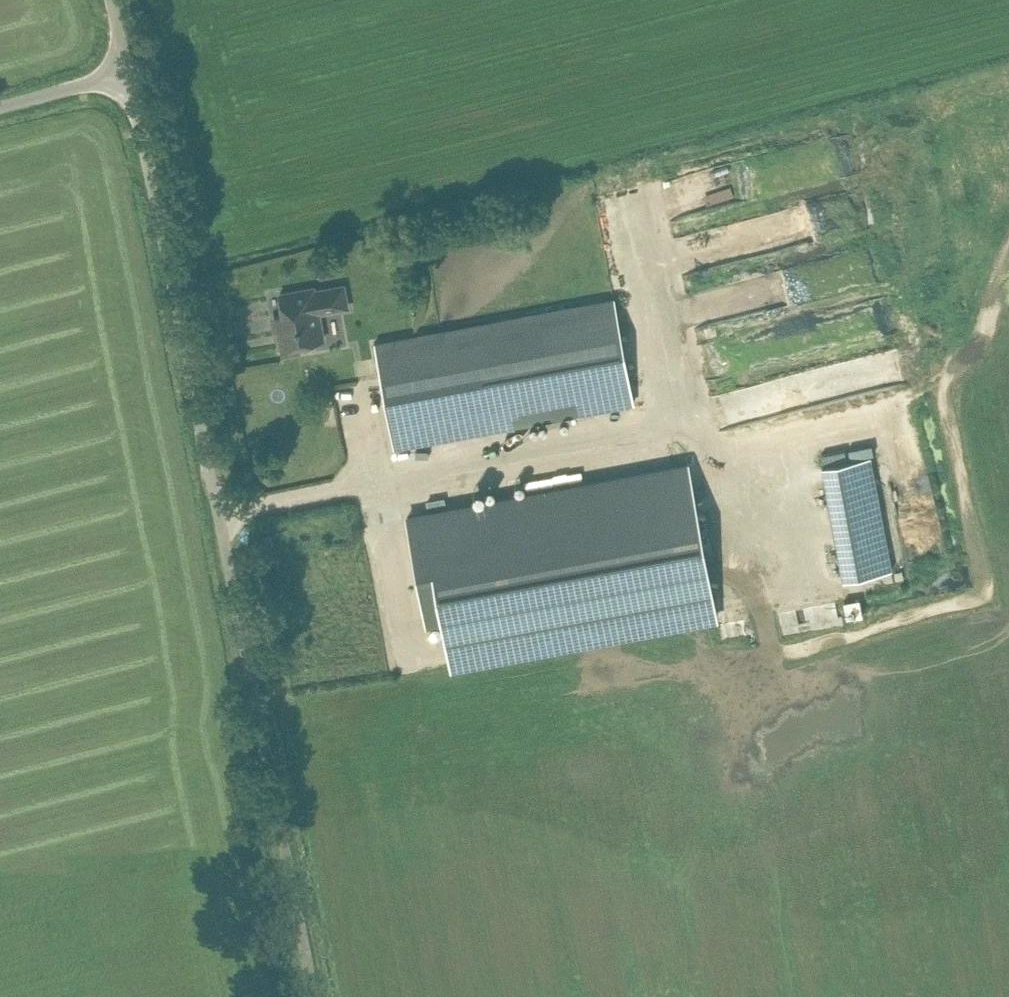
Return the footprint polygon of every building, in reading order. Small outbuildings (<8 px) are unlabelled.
[(314,291),(314,288),(280,294),(284,315),(276,317),(282,347),(323,339),(318,313),(343,308),(347,303),(344,290),(338,286),(314,291)] [(634,401),(615,299),(375,344),(394,447),(634,401)] [(859,386),(874,377),(873,376),(884,369),(874,352),(848,368),(859,386)] [(822,465),(843,579),(891,570),(870,456),(822,465)] [(688,465),(407,517),(427,624),(443,621),(451,666),(717,617),(688,465)]
